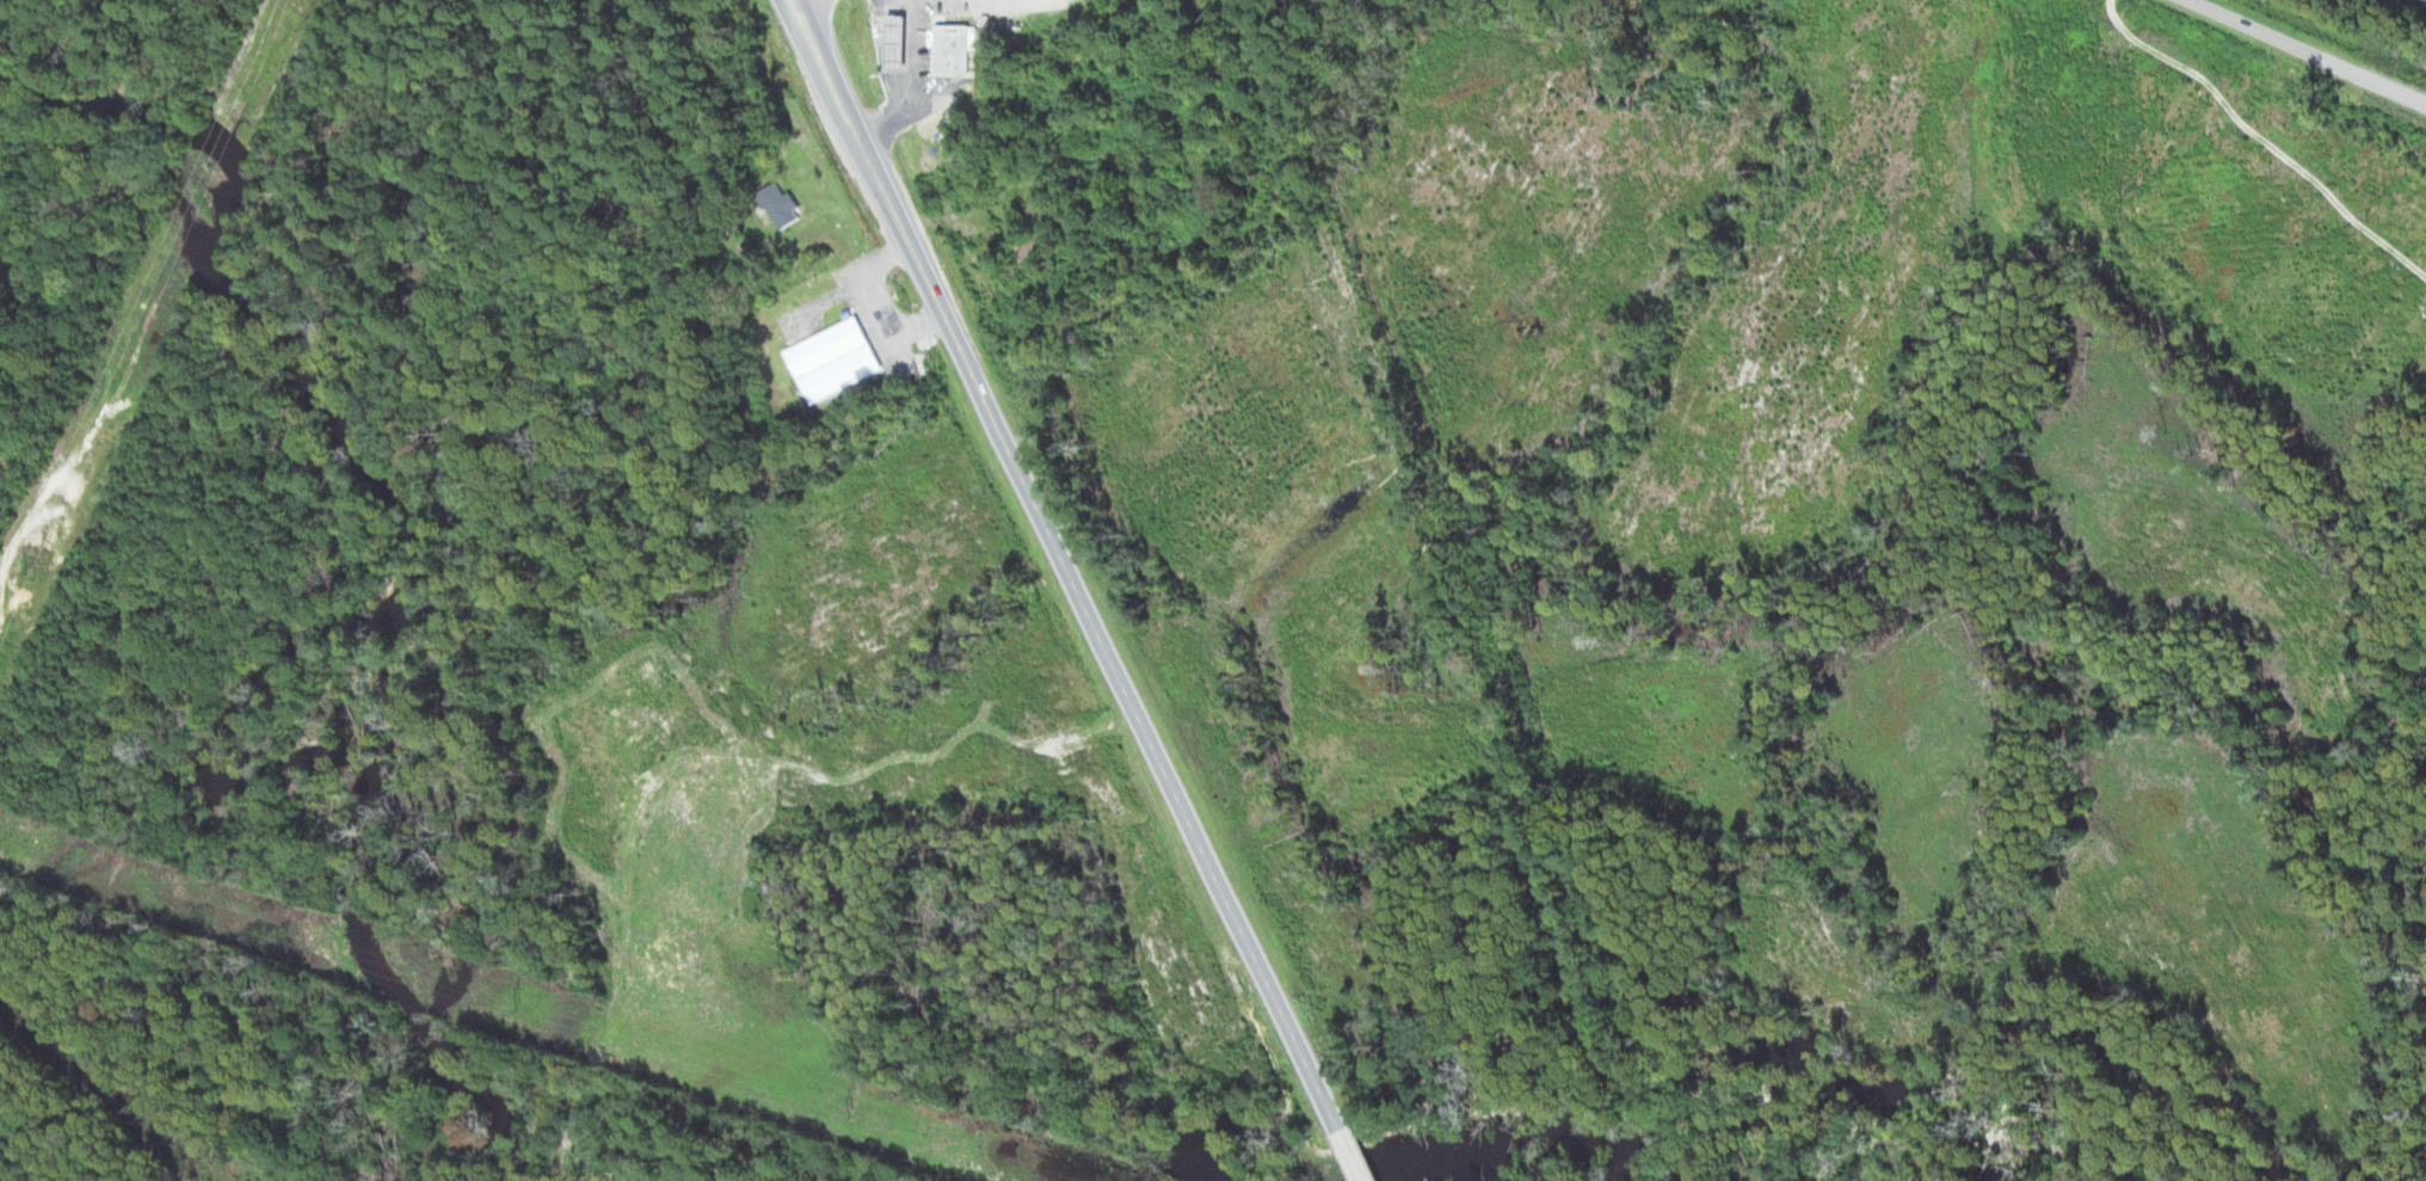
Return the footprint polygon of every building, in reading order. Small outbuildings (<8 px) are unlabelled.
[(940,74),(974,74),(974,25),(940,25),(940,74)] [(909,68),(909,26),(895,26),(895,68),(909,68)] [(782,181),(763,199),(792,229),(811,211),(782,181)] [(817,404),(888,371),(863,316),(792,349),(817,404)]
